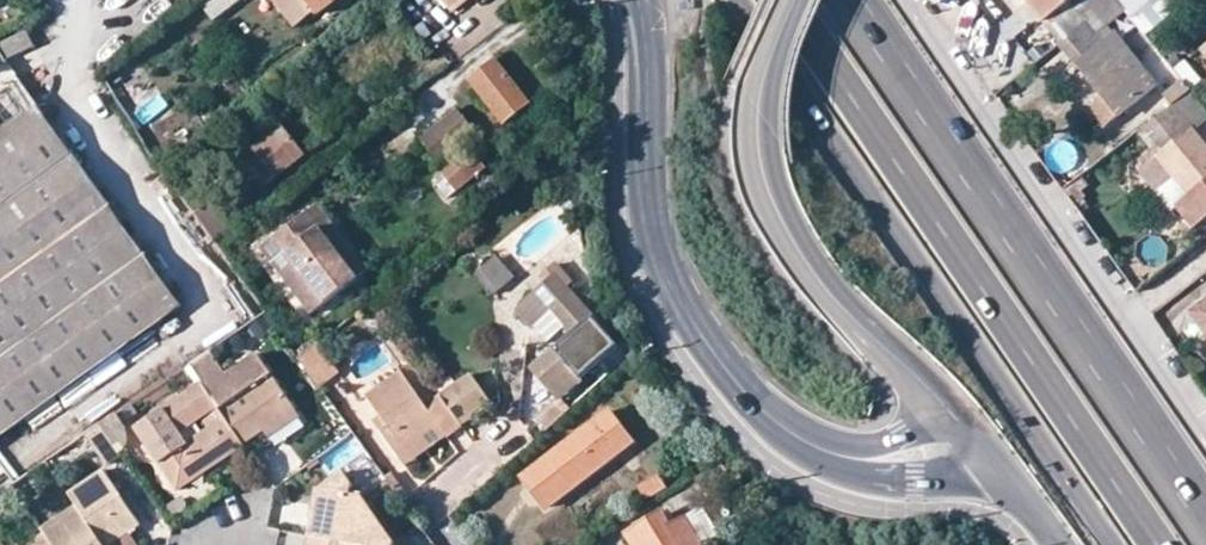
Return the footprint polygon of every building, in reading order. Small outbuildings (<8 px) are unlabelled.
[(241,0),(206,0),(201,4),(212,20),(241,0)] [(315,15),(335,0),(303,0),(315,15)] [(450,12),(466,0),(440,0),(450,12)] [(1044,20),(1069,0),(1028,0),(1044,20)] [(1153,86),(1115,38),(1106,27),(1126,10),(1118,0),(1113,0),(1085,22),(1060,42),(1058,44),(1075,64),(1079,63),(1103,92),(1086,106),(1103,125),(1153,86)] [(1075,8),(1085,22),(1113,0),(1084,0),(1075,8)] [(1134,12),(1149,0),(1124,0),(1134,12)] [(1171,13),(1187,0),(1161,0),(1171,13)] [(3,60),(31,48),(26,34),(0,46),(0,54),(3,60)] [(1197,47),(1205,58),(1205,40),(1197,47)] [(503,124),(529,105),(495,59),(468,81),(503,124)] [(1189,88),(1181,78),(1161,94),(1170,103),(1189,88)] [(1175,206),(1190,225),(1205,213),(1205,151),(1188,129),(1205,114),(1205,111),(1189,88),(1170,103),(1135,132),(1143,141),(1160,162),(1173,179),(1188,196),(1179,203),(1175,206)] [(138,124),(169,113),(163,96),(132,107),(138,124)] [(113,354),(180,306),(36,109),(0,135),(0,436),(113,354)] [(469,148),(476,142),(457,117),(419,148),(438,171),(469,148)] [(302,155),(281,126),(241,156),(263,185),(302,155)] [(1160,162),(1143,141),(1127,154),(1143,175),(1152,168),(1160,162)] [(485,169),(469,148),(438,171),(455,192),(485,169)] [(1152,168),(1165,184),(1173,179),(1160,162),(1152,168)] [(1173,179),(1165,184),(1179,203),(1188,196),(1173,179)] [(1073,204),(1084,195),(1074,181),(1062,190),(1073,204)] [(312,315),(359,278),(373,268),(322,203),(261,250),(312,315)] [(502,253),(475,268),(488,293),(516,279),(502,253)] [(548,314),(561,328),(568,335),(545,357),(551,365),(537,376),(558,399),(616,346),(545,265),(536,275),(545,286),(516,311),(532,328),(543,320),(548,314)] [(1196,311),(1205,326),(1205,303),(1196,311)] [(1205,334),(1205,326),(1196,311),(1190,317),(1204,336),(1205,334)] [(555,334),(561,328),(548,314),(543,320),(555,334)] [(316,345),(298,359),(320,387),(338,375),(316,345)] [(243,447),(262,432),(275,423),(292,410),(269,376),(256,356),(225,377),(208,350),(188,364),(201,384),(208,395),(218,409),(242,445),(243,447)] [(399,372),(364,398),(381,420),(390,432),(396,428),(409,446),(436,426),(445,436),(490,403),(468,374),(426,405),(399,372)] [(242,445),(218,409),(208,395),(201,384),(195,388),(134,429),(176,491),(243,447),(242,445)] [(262,432),(268,439),(286,427),(298,419),(292,410),(275,423),(262,432)] [(629,440),(608,411),(521,476),(546,505),(629,440)] [(381,420),(373,425),(405,467),(445,436),(436,426),(409,446),(396,428),(390,432),(381,420)] [(104,464),(119,454),(99,423),(83,434),(104,464)] [(12,479),(39,461),(19,433),(0,446),(0,462),(12,479)] [(77,510),(101,544),(108,544),(130,530),(139,524),(131,514),(118,495),(102,472),(68,496),(77,510)] [(308,536),(354,544),(394,544),(360,497),(349,495),(350,485),(341,473),(316,490),(308,536)] [(638,487),(644,498),(665,485),(659,474),(638,487)] [(131,514),(139,510),(126,489),(118,495),(131,514)] [(701,509),(671,527),(662,513),(625,536),(631,544),(703,544),(718,536),(701,509)] [(43,536),(50,544),(101,544),(77,510),(42,533),(43,536)] [(130,530),(108,544),(141,544),(130,530)] [(43,536),(30,544),(50,544),(43,536)] [(308,536),(306,544),(354,544),(308,536)]
